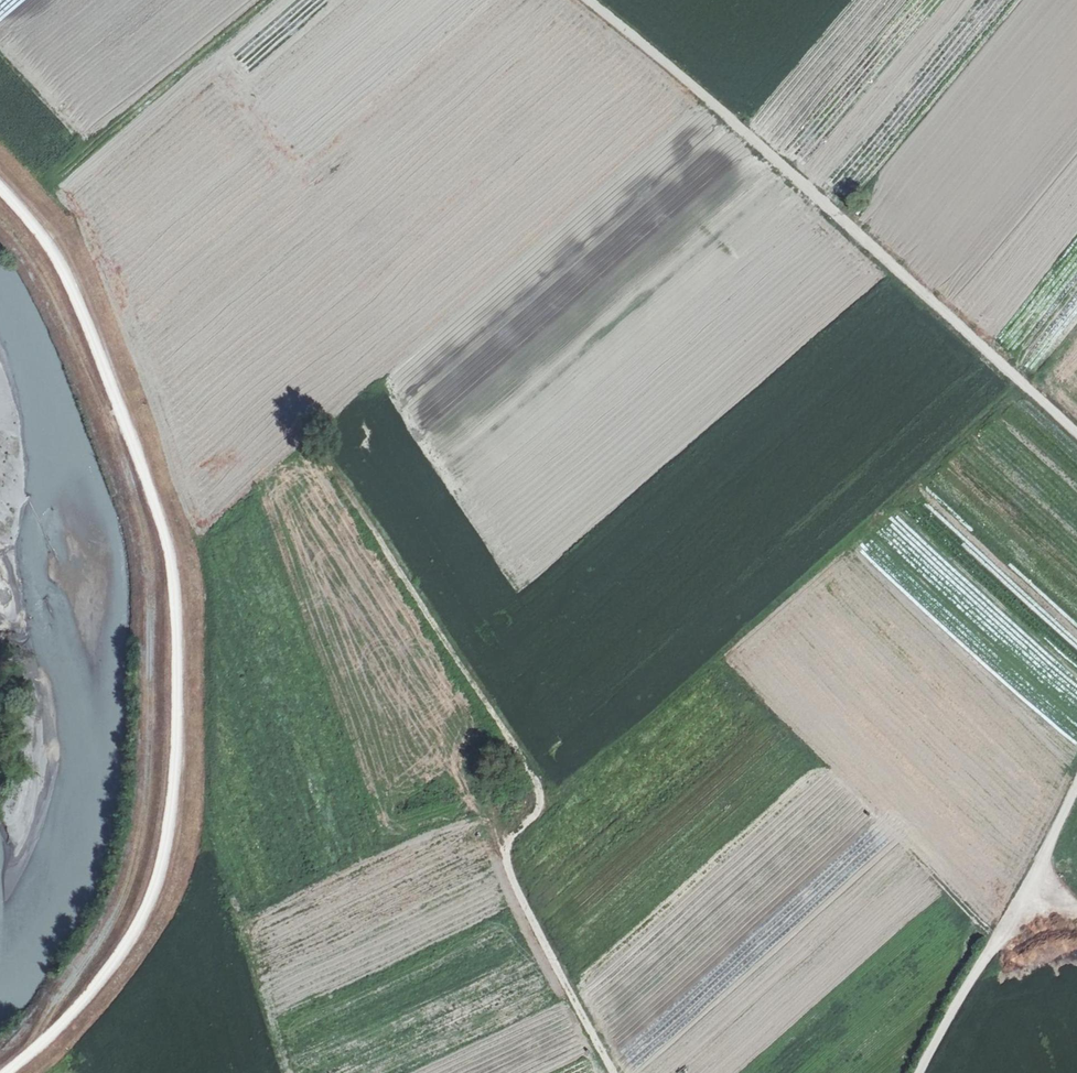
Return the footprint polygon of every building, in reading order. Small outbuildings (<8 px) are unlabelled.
[(505,800),(516,803),(522,787),(511,783),(505,800)]
